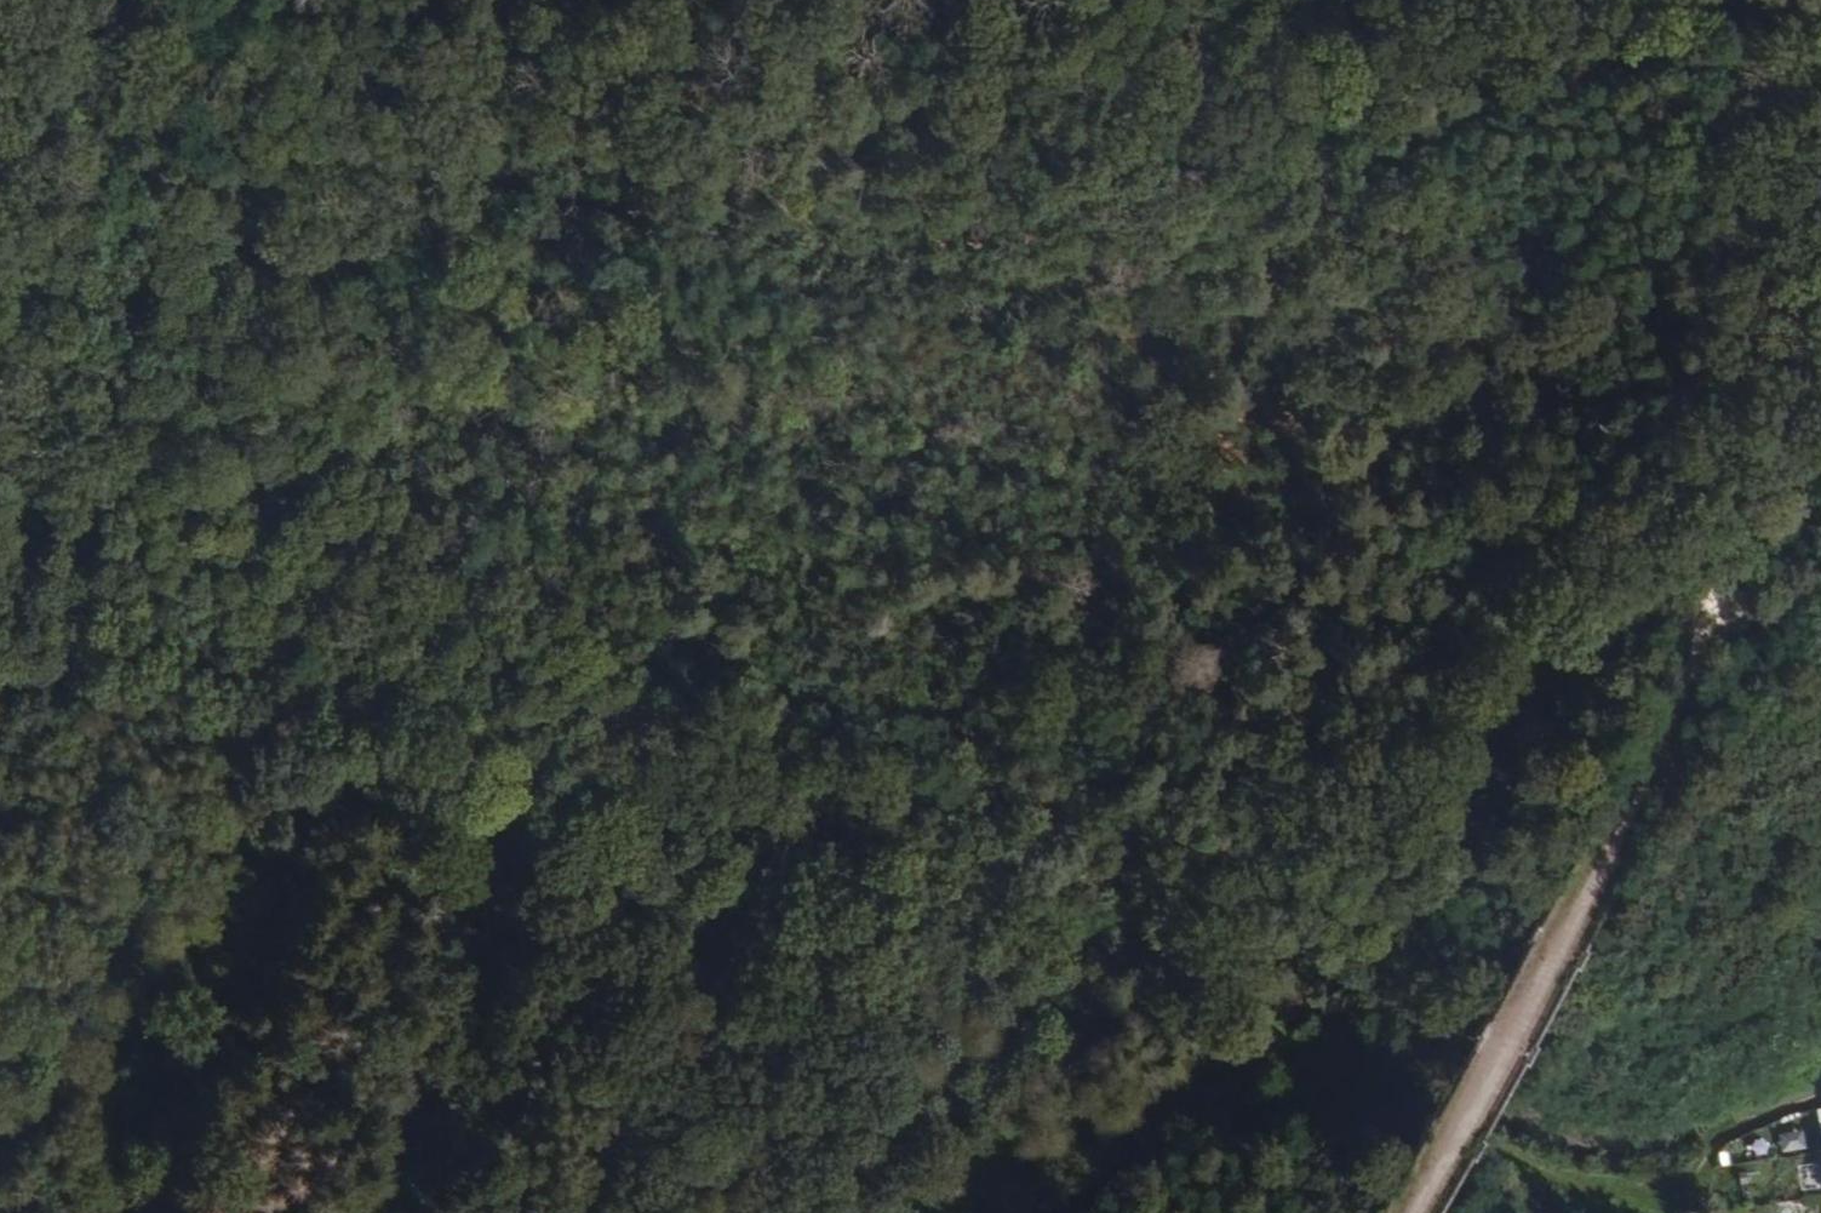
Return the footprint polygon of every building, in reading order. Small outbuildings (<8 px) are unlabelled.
[(1732,1146),(1724,1152),(1732,1161),(1739,1155),(1732,1146)] [(1729,1193),(1714,1191),(1712,1201),(1728,1202),(1729,1193)]
